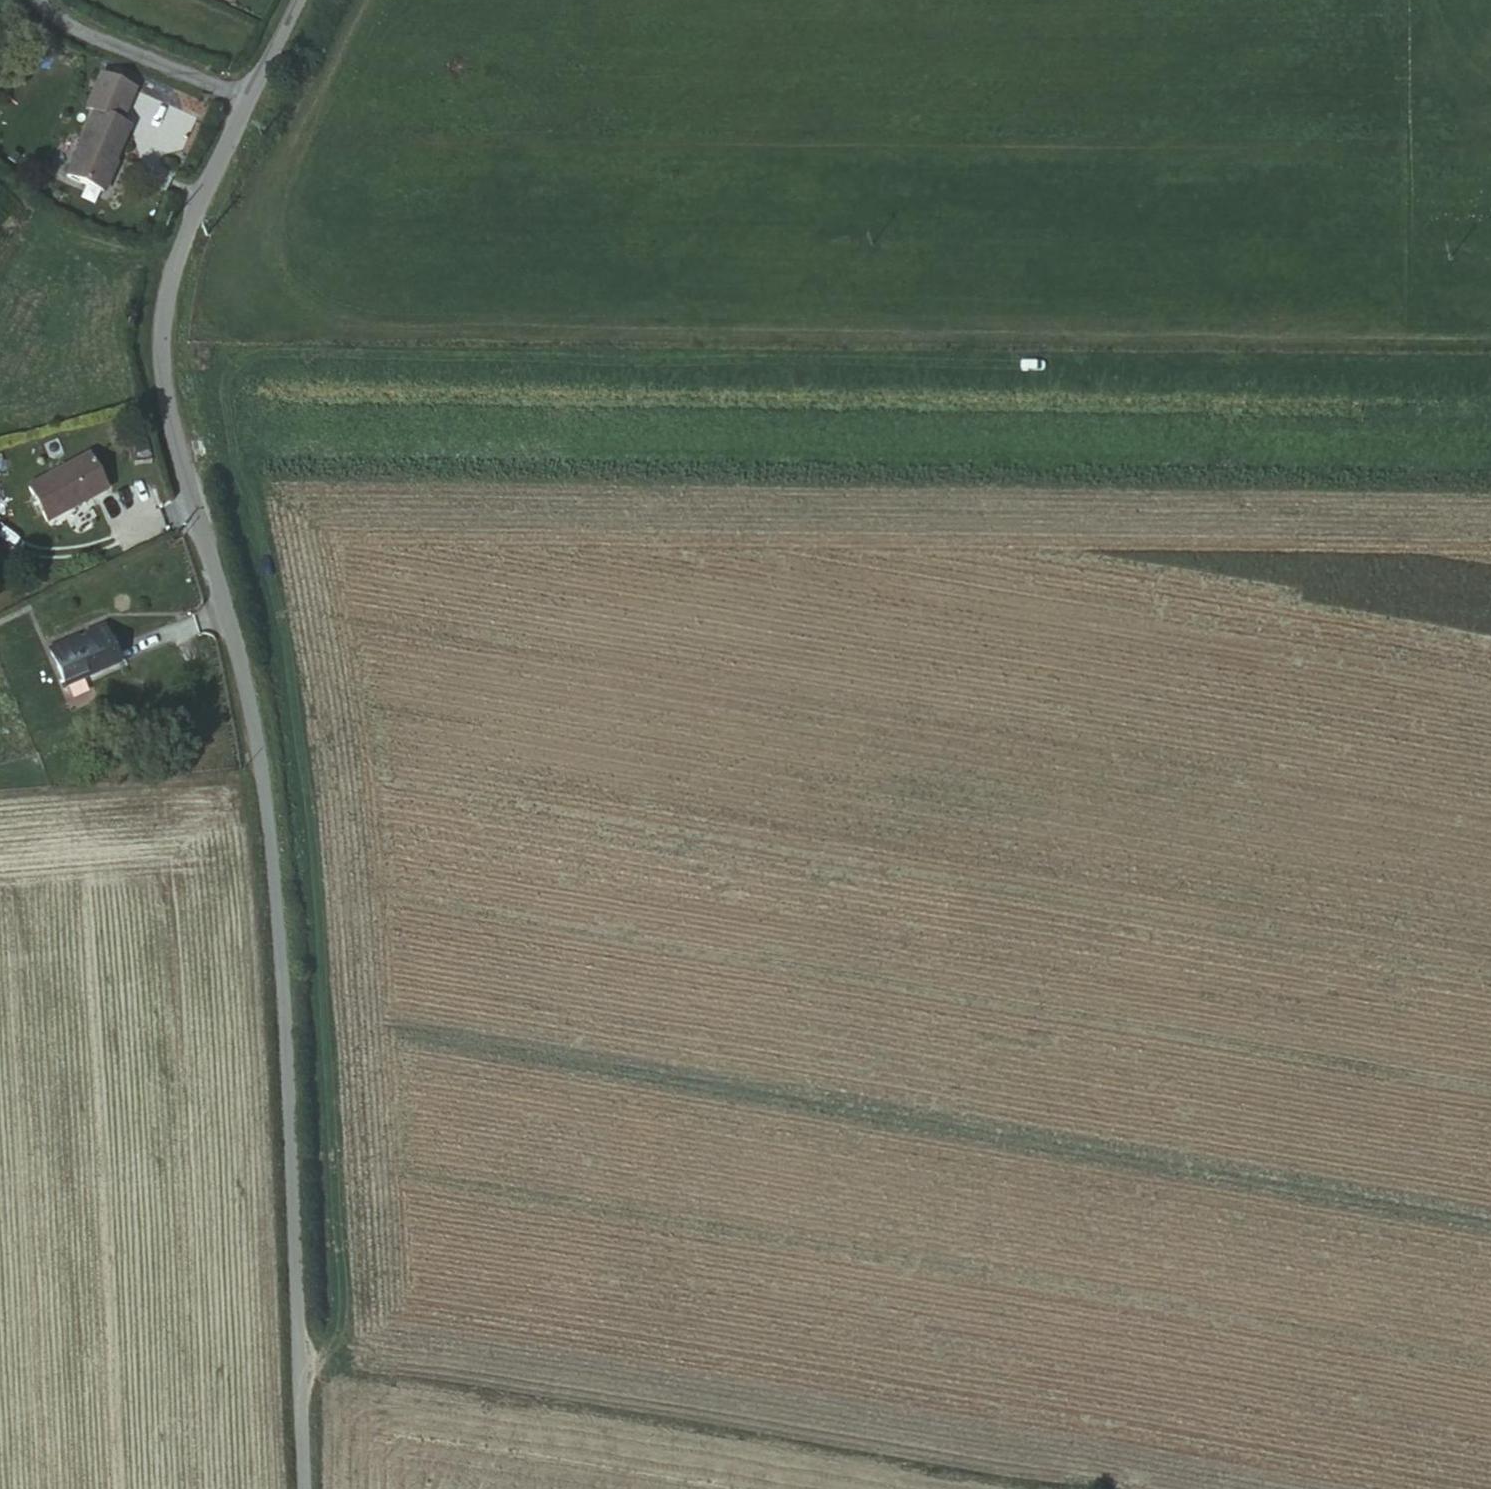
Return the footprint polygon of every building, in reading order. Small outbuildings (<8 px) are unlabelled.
[(99,74),(86,101),(96,106),(93,112),(64,177),(104,198),(135,130),(127,126),(127,117),(139,91),(99,74)] [(96,106),(86,101),(83,107),(93,112),(96,106)] [(89,460),(38,485),(54,516),(105,490),(89,460)] [(116,664),(95,626),(46,653),(67,691),(116,664)]
